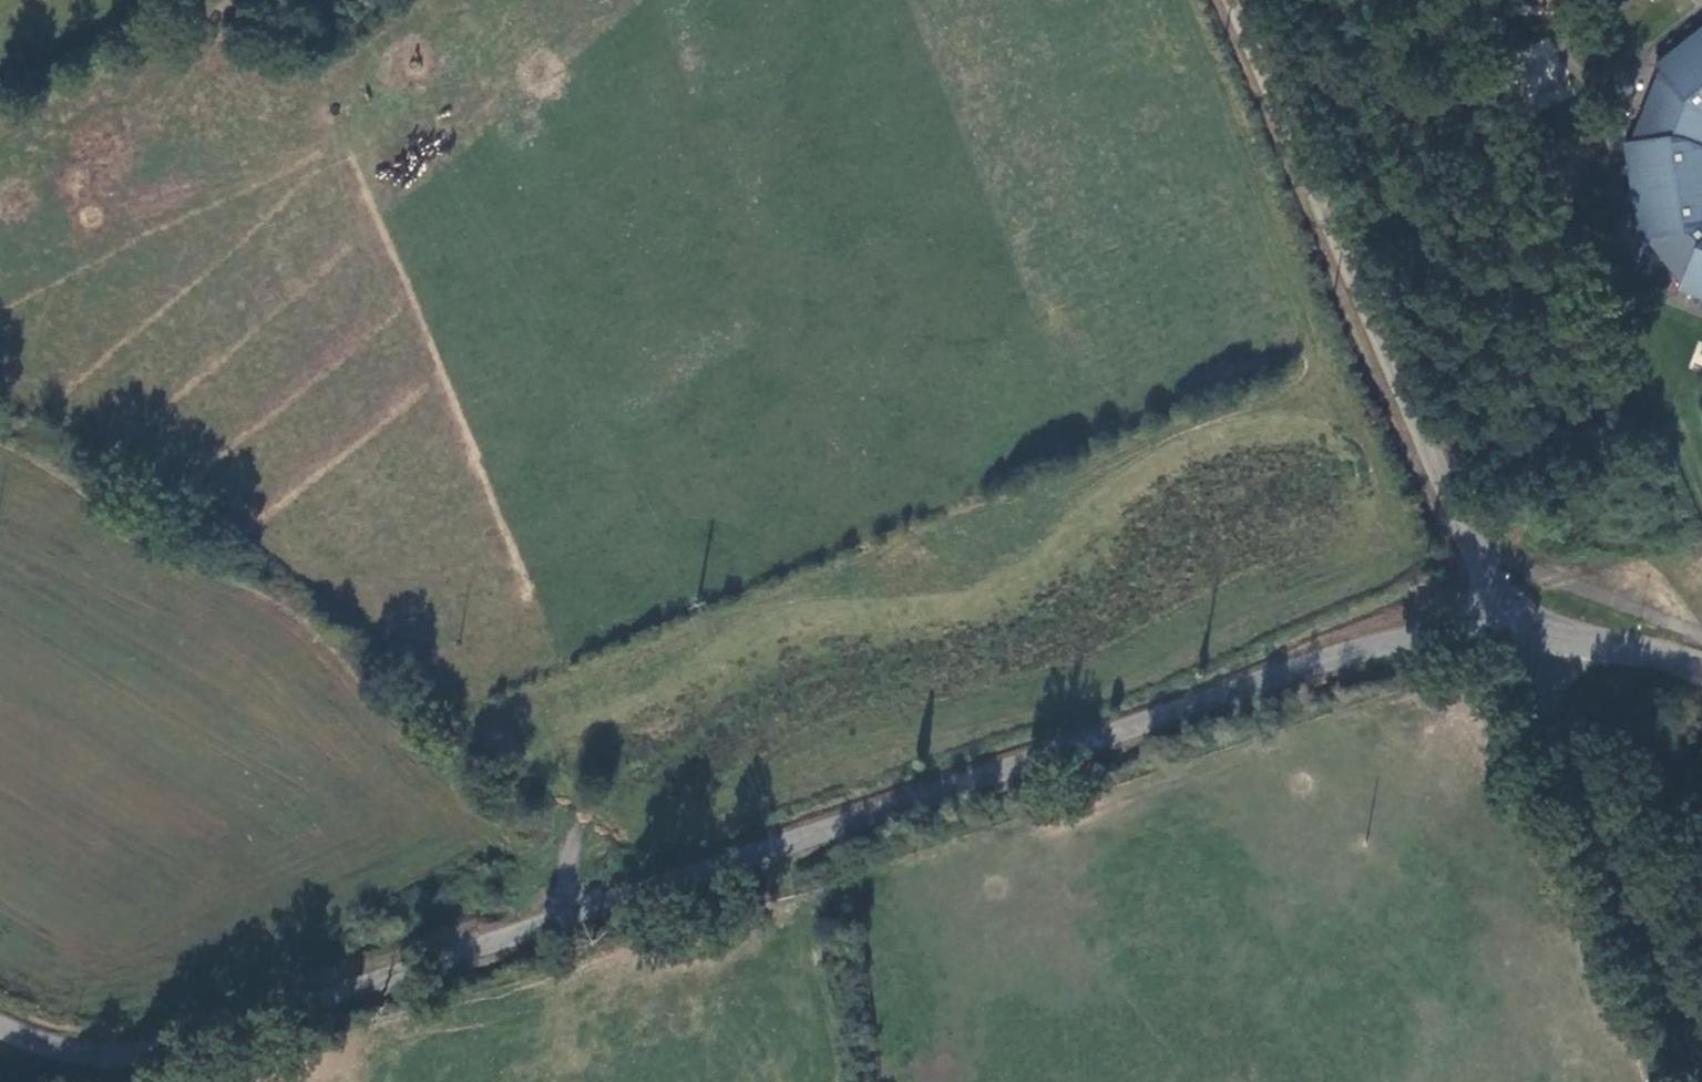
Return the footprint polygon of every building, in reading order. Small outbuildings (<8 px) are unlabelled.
[(1652,64),(1655,69),(1626,143),(1620,144),(1634,237),(1640,236),(1677,283),(1675,289),(1701,300),(1701,25),(1652,64)] [(1520,56),(1534,104),(1563,95),(1549,48),(1520,56)]
